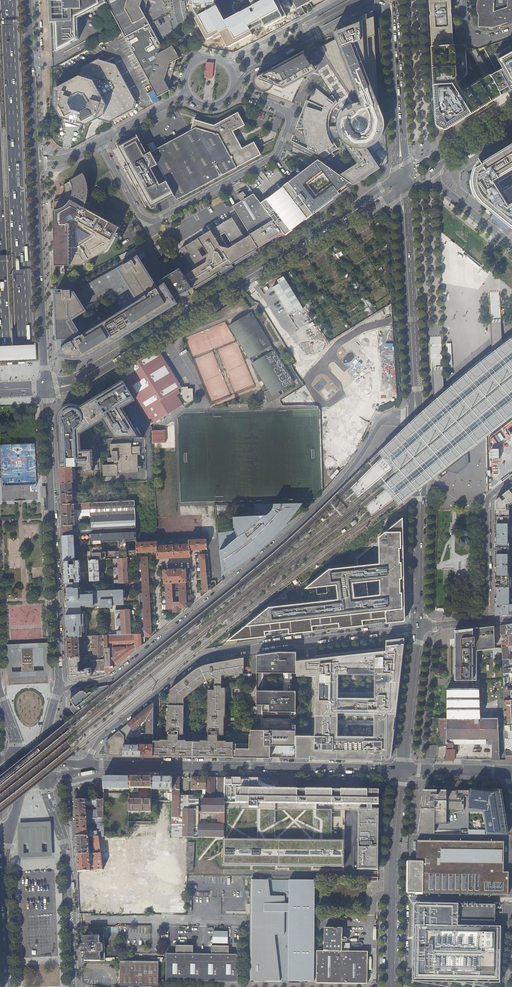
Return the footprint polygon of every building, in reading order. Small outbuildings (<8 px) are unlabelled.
[(50,23),(54,23),(55,52),(78,40),(77,19),(106,3),(104,0),(49,0),(50,23)] [(106,3),(121,31),(122,33),(124,37),(148,24),(142,13),(147,0),(104,0),(106,3)] [(190,5),(206,39),(218,32),(227,48),(285,16),(277,0),(190,0),(190,5)] [(295,9),(301,6),(313,0),(291,0),(295,9)] [(449,0),(428,0),(429,11),(432,11),(432,16),(429,16),(431,47),(434,47),(438,46),(438,42),(452,41),(450,15),(449,10),(450,10),(449,0)] [(478,29),(493,30),(498,28),(500,28),(503,27),(503,26),(510,25),(511,24),(511,0),(477,0),(476,5),(477,5),(477,11),(476,12),(476,13),(477,16),(478,19),(478,29)] [(299,16),(305,13),(301,6),(295,9),(299,16)] [(320,48),(320,49),(326,47),(362,32),(374,27),(374,17),(373,18),(373,12),(345,27),(346,28),(348,33),(336,40),(320,48)] [(124,37),(148,82),(157,54),(162,51),(148,24),(124,37)] [(306,149),(324,158),(338,149),(335,145),(332,141),(332,140),(339,136),(357,164),(350,169),(362,178),(379,168),(365,146),(368,145),(371,144),(372,144),(372,145),(373,145),(374,144),(374,143),(374,142),(376,141),(377,139),(379,136),(380,134),(381,133),(382,130),(382,127),(382,125),(382,121),(382,119),(381,116),(379,114),(378,112),(376,109),(375,108),(378,103),(374,36),(375,36),(374,27),(362,32),(326,47),(320,49),(350,95),(356,93),(360,103),(358,103),(354,104),(350,106),(347,107),(346,109),(343,112),(342,111),(341,112),(340,113),(339,115),(337,120),(337,122),(337,127),(329,127),(329,126),(329,123),(329,120),(330,116),(332,110),(334,107),(337,103),(332,96),(329,99),(316,89),(313,93),(311,96),(309,100),(309,102),(306,100),(295,129),(304,129),(304,136),(305,140),(306,142),(308,147),(306,149)] [(333,34),(336,40),(348,33),(346,28),(333,34)] [(157,54),(148,82),(153,91),(157,97),(169,91),(167,87),(175,61),(178,59),(171,46),(162,51),(157,54)] [(490,79),(488,76),(480,81),(469,88),(460,94),(456,88),(456,86),(455,68),(454,55),(454,50),(450,50),(450,46),(438,46),(434,47),(434,51),(431,51),(432,57),(433,69),(434,87),(435,117),(436,120),(437,122),(440,125),(442,126),(445,127),(447,127),(449,126),(452,125),(456,123),(469,114),(481,107),(492,100),(501,95),(490,79)] [(498,56),(506,70),(490,79),(501,95),(511,89),(511,48),(498,56)] [(304,73),(313,70),(313,68),(314,65),(305,57),(289,65),(286,64),(272,72),(271,75),(268,73),(266,72),(262,72),(259,73),(256,76),(254,80),(254,84),(255,88),(258,90),(292,103),(295,96),(298,89),(302,83),(308,75),(304,73)] [(81,68),(77,75),(91,80),(105,104),(101,114),(93,119),(108,122),(131,110),(133,111),(135,101),(134,101),(134,100),(114,64),(97,59),(81,68)] [(91,80),(77,75),(71,79),(53,89),(52,106),(58,116),(62,117),(81,122),(84,123),(93,119),(101,114),(105,104),(91,80)] [(150,103),(154,104),(159,101),(157,97),(153,91),(146,94),(150,103)] [(174,196),(176,200),(260,154),(253,141),(241,148),(238,143),(239,141),(236,137),(235,137),(232,131),(244,124),(237,112),(213,125),(193,121),(191,129),(151,151),(149,152),(165,181),(170,190),(173,195),(174,196)] [(61,121),(80,126),(81,122),(62,117),(61,121)] [(146,154),(136,136),(118,146),(127,164),(123,166),(145,206),(148,204),(151,208),(174,196),(173,195),(170,190),(165,181),(159,184),(150,168),(156,165),(149,152),(146,154)] [(488,161),(476,168),(474,173),(473,176),(473,180),(473,184),(473,186),(474,189),(475,193),(477,195),(478,198),(480,200),(481,201),(483,203),(511,227),(511,146),(488,161)] [(322,207),(345,190),(342,186),(343,185),(348,188),(352,185),(339,175),(316,159),(296,174),(322,207)] [(379,168),(362,178),(364,179),(380,169),(379,168)] [(357,182),(362,178),(350,169),(345,172),(343,173),(341,172),(339,175),(352,185),(357,182)] [(119,223),(83,206),(88,195),(88,183),(84,172),(70,176),(72,186),(72,191),(67,203),(55,207),(54,207),(54,265),(60,265),(60,267),(60,272),(65,272),(65,265),(69,265),(69,221),(73,220),(112,238),(119,223)] [(322,207),(296,174),(286,182),(287,182),(311,214),(312,215),(322,207)] [(311,214),(287,182),(280,187),(290,200),(289,200),(294,206),(304,219),(311,214)] [(289,200),(280,187),(265,198),(275,211),(278,209),(282,214),(279,217),(290,230),(304,219),(294,206),(291,208),(287,202),(289,200)] [(251,194),(232,209),(249,236),(257,249),(272,240),(270,238),(274,236),(275,238),(282,233),(258,203),(251,194)] [(265,198),(258,203),(282,233),(283,235),(290,230),(279,217),(282,214),(278,209),(275,211),(265,198)] [(193,270),(184,276),(191,288),(192,289),(218,273),(220,276),(221,275),(224,269),(225,268),(232,269),(233,268),(231,265),(257,249),(249,236),(244,239),(231,218),(180,249),(193,270)] [(56,348),(56,349),(57,350),(58,354),(57,355),(57,356),(70,359),(78,359),(83,358),(88,356),(94,354),(160,313),(159,312),(161,311),(162,311),(163,311),(163,310),(164,310),(165,310),(165,309),(165,308),(166,308),(167,309),(175,304),(173,300),(191,288),(184,276),(180,269),(160,282),(162,286),(156,289),(136,257),(117,269),(116,268),(80,287),(83,291),(74,296),(73,293),(69,293),(69,291),(54,291),(56,337),(56,341),(57,341),(57,345),(56,346),(57,347),(57,348),(56,348)] [(293,332),(313,321),(306,308),(309,306),(307,303),(302,306),(285,275),(277,279),(279,283),(272,286),(288,316),(279,321),(283,328),(289,324),(293,332)] [(368,313),(372,311),(370,306),(372,305),(368,299),(363,302),(368,313)] [(229,326),(249,358),(271,345),(251,313),(229,326)] [(503,346),(491,355),(465,376),(446,392),(430,405),(408,425),(377,455),(394,476),(500,386),(511,376),(511,339),(503,346)] [(135,401),(150,425),(167,415),(165,412),(181,402),(183,405),(183,407),(193,401),(192,388),(187,390),(187,388),(180,388),(157,350),(118,373),(123,381),(131,394),(135,401)] [(252,364),(269,391),(265,393),(270,402),(281,396),(278,392),(294,383),(274,350),(252,364)] [(388,358),(382,360),(385,369),(391,367),(388,358)] [(397,474),(381,488),(397,507),(428,483),(467,453),(486,438),(511,417),(511,377),(506,382),(486,399),(442,436),(397,474)] [(128,405),(135,401),(131,394),(123,381),(116,385),(117,387),(128,405)] [(207,392),(207,396),(227,396),(227,385),(223,385),(223,387),(218,387),(218,392),(207,392)] [(104,420),(111,432),(133,431),(136,429),(123,408),(128,405),(117,387),(100,397),(99,395),(81,406),(76,404),(70,404),(65,406),(61,409),(58,414),(57,419),(58,422),(61,429),(58,431),(60,467),(72,467),(75,467),(84,466),(85,472),(93,472),(93,466),(85,467),(85,458),(91,458),(91,457),(82,457),(81,452),(92,451),(92,450),(81,451),(81,434),(104,420)] [(165,412),(167,415),(183,405),(181,402),(165,412)] [(111,432),(116,440),(144,439),(138,428),(136,429),(133,431),(111,432)] [(153,430),(153,442),(166,442),(165,429),(153,430)] [(131,443),(111,444),(111,451),(112,451),(112,457),(108,457),(108,461),(114,461),(114,464),(103,464),(103,476),(118,475),(117,471),(121,470),(121,472),(138,471),(138,454),(140,454),(140,446),(131,446),(131,443)] [(60,468),(60,482),(72,482),(73,482),(73,480),(73,473),(72,471),(72,467),(60,467),(60,468)] [(60,483),(61,504),(73,503),(72,483),(72,482),(60,482),(60,483)] [(495,501),(495,516),(509,516),(509,503),(511,501),(511,487),(495,501)] [(135,501),(89,503),(90,516),(91,516),(91,523),(81,524),(81,530),(91,530),(92,534),(136,532),(135,501)] [(73,503),(61,504),(62,525),(73,524),(75,524),(74,503),(73,503)] [(218,532),(222,569),(229,568),(232,567),(241,561),(256,550),(266,542),(272,536),(274,535),(280,530),(280,529),(278,529),(277,526),(279,525),(282,524),(286,522),(290,519),(293,514),(297,509),(300,505),(293,505),(291,508),(285,505),(285,503),(255,504),(257,507),(256,513),(241,514),(241,516),(234,516),(235,522),(233,522),(234,532),(221,534),(218,532)] [(380,536),(380,564),(329,569),(305,587),(336,584),(338,599),(268,607),(228,640),(266,636),(265,631),(288,629),(289,634),(313,631),(312,626),(339,623),(339,628),(362,626),(361,620),(387,618),(388,623),(405,621),(403,514),(396,515),(388,522),(388,529),(380,536)] [(495,516),(495,534),(495,616),(511,614),(511,604),(509,604),(509,591),(507,591),(507,587),(509,587),(509,573),(507,573),(507,567),(509,567),(507,567),(508,563),(509,563),(509,543),(508,543),(508,537),(511,537),(511,526),(509,526),(509,516),(495,516)] [(73,524),(62,525),(62,527),(62,535),(74,534),(76,534),(78,534),(79,534),(78,531),(74,531),(74,527),(73,527),(73,524)] [(136,532),(92,534),(79,534),(78,534),(78,536),(78,538),(90,537),(91,551),(78,551),(79,555),(79,560),(80,560),(89,559),(99,559),(103,559),(107,559),(113,558),(118,558),(128,558),(137,557),(137,552),(137,543),(136,532)] [(74,534),(62,535),(64,560),(79,560),(79,555),(75,555),(74,534)] [(78,538),(78,551),(91,551),(90,537),(78,538)] [(157,542),(137,543),(137,552),(157,551),(158,558),(190,556),(190,550),(207,549),(206,539),(189,540),(189,545),(157,546),(157,542)] [(210,575),(208,554),(199,555),(203,590),(200,591),(201,596),(202,597),(211,590),(211,586),(208,586),(208,584),(211,584),(210,577),(207,577),(207,575),(210,575)] [(141,625),(141,632),(145,632),(145,634),(145,636),(151,636),(147,557),(141,558),(141,562),(137,562),(138,569),(141,569),(142,577),(138,577),(139,585),(142,585),(142,593),(139,593),(140,601),(143,601),(143,609),(140,609),(141,616),(144,616),(144,625),(141,625)] [(118,558),(113,558),(114,562),(118,562),(119,567),(114,567),(114,575),(119,574),(119,579),(114,580),(114,583),(129,583),(128,558),(118,558)] [(100,580),(99,559),(89,559),(90,580),(100,580)] [(65,581),(81,581),(80,560),(79,560),(64,560),(65,581)] [(186,582),(185,569),(163,570),(164,583),(165,583),(166,598),(167,609),(173,608),(173,612),(180,612),(180,608),(187,608),(185,582),(186,582)] [(87,591),(86,581),(81,581),(65,581),(65,594),(72,594),(75,594),(83,593),(107,592),(108,592),(108,590),(87,591)] [(109,607),(108,592),(107,592),(83,593),(75,594),(72,594),(65,594),(66,609),(70,608),(70,607),(84,606),(84,608),(109,607)] [(124,592),(112,592),(112,605),(125,604),(125,599),(127,599),(127,597),(125,597),(124,592)] [(117,618),(117,622),(127,622),(128,622),(131,621),(131,609),(117,610),(117,613),(121,613),(122,618),(117,618)] [(66,614),(67,624),(77,624),(77,621),(82,621),(82,613),(66,614)] [(77,624),(87,623),(86,613),(82,613),(82,621),(77,621),(77,624)] [(117,631),(118,635),(128,634),(132,634),(131,621),(128,622),(127,622),(117,622),(117,626),(122,625),(122,630),(117,631)] [(84,636),(87,636),(87,628),(73,629),(73,624),(77,624),(67,624),(67,637),(79,636),(84,636)] [(511,634),(511,624),(501,625),(501,635),(511,634)] [(466,680),(476,680),(475,650),(493,648),(492,626),(452,631),(454,681),(466,680)] [(107,673),(141,645),(141,636),(141,634),(135,634),(135,644),(128,647),(128,634),(118,635),(103,635),(105,659),(105,673),(107,673)] [(502,647),(511,646),(511,634),(501,635),(501,638),(508,638),(509,643),(504,643),(504,639),(501,640),(502,647)] [(92,660),(105,659),(103,635),(94,636),(87,636),(84,636),(84,639),(91,638),(93,638),(94,655),(80,655),(79,643),(79,636),(67,637),(68,656),(80,656),(80,660),(82,660),(88,660),(92,660)] [(377,652),(403,651),(405,638),(386,640),(386,651),(384,651),(384,648),(377,649),(377,652)] [(502,659),(509,659),(508,651),(511,651),(511,646),(502,647),(502,659)] [(42,648),(10,650),(11,667),(44,666),(42,648)] [(394,689),(394,688),(393,687),(393,682),(400,682),(403,651),(377,652),(377,649),(316,656),(316,658),(297,661),(296,672),(296,675),(297,675),(297,676),(316,676),(315,715),(338,715),(352,715),(353,702),(377,702),(377,706),(377,713),(396,713),(397,711),(395,711),(395,709),(397,710),(398,695),(393,695),(393,690),(394,689)] [(279,652),(263,654),(263,658),(264,658),(264,672),(296,672),(297,661),(297,651),(279,652)] [(92,676),(92,667),(84,668),(83,669),(83,670),(79,670),(79,668),(81,667),(80,665),(79,665),(79,662),(80,660),(80,656),(68,656),(69,677),(72,680),(92,676)] [(234,744),(234,741),(226,741),(227,740),(218,740),(218,734),(224,734),(224,712),(225,712),(225,691),(224,691),(224,687),(221,687),(222,675),(225,675),(226,677),(244,673),(243,667),(245,667),(245,657),(211,663),(208,664),(204,665),(200,668),(190,677),(189,674),(173,687),(173,725),(173,756),(186,756),(186,740),(178,739),(178,734),(184,734),(184,701),(182,701),(182,698),(184,698),(189,694),(187,691),(191,688),(193,691),(203,683),(204,682),(209,680),(214,679),(214,690),(208,690),(208,700),(209,700),(209,704),(208,704),(208,727),(209,727),(208,740),(201,740),(200,756),(234,757),(234,744)] [(104,673),(105,673),(105,659),(92,660),(92,667),(92,676),(98,675),(97,670),(103,670),(104,673)] [(503,673),(509,673),(509,668),(509,663),(511,663),(511,659),(510,659),(509,659),(502,659),(503,673)] [(197,669),(189,674),(190,677),(200,668),(204,665),(203,665),(197,669)] [(503,686),(507,686),(510,686),(509,677),(511,677),(511,673),(509,673),(503,673),(503,686)] [(74,714),(113,683),(98,686),(98,687),(90,693),(89,691),(88,691),(85,693),(83,691),(82,691),(82,690),(81,690),(80,690),(79,690),(78,691),(78,690),(71,696),(71,697),(70,697),(70,699),(70,701),(72,704),(70,706),(70,709),(74,714)] [(504,700),(511,700),(511,688),(507,688),(507,686),(503,686),(504,700)] [(160,740),(153,740),(153,744),(153,756),(173,756),(173,725),(173,687),(170,690),(170,694),(168,694),(168,712),(167,712),(167,726),(168,726),(168,733),(169,733),(169,739),(160,739),(160,740)] [(481,718),(479,687),(469,688),(466,688),(447,688),(447,718),(447,745),(446,759),(454,759),(454,750),(453,750),(453,744),(453,739),(480,739),(480,718),(481,718)] [(257,690),(257,704),(263,704),(270,704),(269,711),(296,711),(296,690),(257,690)] [(504,716),(507,715),(507,724),(511,723),(511,700),(504,700),(504,716)] [(374,713),(377,713),(377,706),(377,702),(353,702),(352,715),(374,715),(374,713)] [(142,733),(153,733),(154,703),(128,723),(134,730),(140,725),(139,724),(148,716),(148,725),(144,729),(143,728),(142,730),(142,732),(142,733)] [(377,718),(377,713),(374,713),(374,715),(374,736),(352,735),(352,739),(352,754),(352,758),(377,759),(377,718)] [(315,735),(296,735),(296,745),(296,754),(305,754),(305,758),(306,758),(311,758),(311,756),(315,756),(315,758),(352,758),(352,754),(352,739),(352,735),(337,735),(338,715),(315,715),(315,735)] [(393,721),(393,718),(388,718),(377,718),(377,759),(383,759),(383,755),(385,755),(386,757),(388,759),(390,758),(392,756),(395,729),(393,729),(393,724),(394,723),(393,721)] [(447,745),(447,718),(438,718),(435,718),(436,728),(438,728),(438,745),(447,745)] [(493,760),(500,760),(498,718),(481,718),(480,718),(480,739),(487,739),(493,739),(493,760)] [(134,730),(128,723),(119,730),(124,737),(131,732),(134,730)] [(124,755),(124,738),(124,737),(119,730),(106,741),(109,755),(124,755)] [(250,744),(234,744),(234,757),(256,757),(270,757),(270,745),(296,745),(296,735),(296,730),(251,730),(251,734),(250,734),(250,744)] [(153,756),(153,744),(139,744),(128,744),(128,742),(129,742),(129,739),(131,739),(131,738),(124,738),(124,755),(153,756)] [(129,789),(129,777),(104,777),(104,789),(109,789),(109,791),(113,791),(113,789),(129,789)] [(152,788),(152,777),(129,777),(129,789),(129,791),(129,792),(138,792),(138,788),(152,788)] [(172,777),(152,777),(152,788),(152,790),(157,790),(157,791),(158,791),(158,792),(161,792),(161,791),(166,791),(166,793),(172,793),(172,777)] [(225,838),(225,825),(219,825),(217,825),(199,825),(199,796),(197,796),(179,796),(180,777),(172,777),(172,793),(172,801),(172,813),(172,838),(187,838),(225,838)] [(203,799),(225,799),(225,779),(225,778),(191,778),(192,790),(204,790),(204,796),(211,796),(211,797),(203,797),(203,799)] [(258,809),(267,809),(276,809),(314,810),(332,810),(358,810),(358,846),(358,870),(378,871),(378,851),(372,851),(372,846),(373,842),(378,842),(379,810),(375,810),(375,811),(372,811),(372,806),(379,806),(379,790),(272,789),(256,789),(256,786),(258,786),(258,778),(249,778),(249,779),(240,779),(240,778),(232,778),(232,779),(225,779),(225,799),(225,803),(247,803),(248,803),(248,807),(258,807),(258,809)] [(425,810),(422,809),(419,833),(435,834),(436,824),(449,824),(449,822),(447,822),(447,814),(463,811),(463,810),(465,810),(465,791),(425,790),(423,806),(425,808),(425,810)] [(488,835),(511,835),(503,792),(471,792),(469,812),(484,813),(487,830),(488,835)] [(152,813),(152,800),(129,799),(129,812),(152,813)] [(225,813),(225,803),(225,799),(203,799),(203,813),(217,813),(219,813),(225,813)] [(104,819),(104,800),(75,800),(76,818),(104,819)] [(267,809),(258,809),(257,839),(257,840),(275,840),(276,839),(276,810),(276,809),(267,809)] [(332,810),(314,810),(314,811),(314,839),(314,840),(332,840),(332,810)] [(98,832),(99,832),(99,837),(104,837),(104,819),(76,818),(77,837),(98,837),(98,832)] [(38,853),(38,852),(48,852),(48,850),(49,849),(49,847),(48,847),(48,833),(49,833),(49,829),(47,829),(47,826),(37,827),(37,826),(33,826),(33,827),(24,827),(24,830),(23,830),(23,834),(24,834),(24,848),(24,850),(25,850),(25,853),(34,853),(38,853)] [(77,847),(77,854),(92,854),(94,854),(101,854),(99,837),(98,837),(77,837),(77,847)] [(224,839),(224,861),(224,864),(343,866),(343,841),(332,840),(314,840),(275,840),(257,840),(224,839)] [(503,873),(504,844),(417,842),(416,862),(408,862),(408,893),(508,895),(508,873),(503,873)] [(78,861),(78,872),(90,871),(90,862),(92,862),(92,860),(90,861),(90,858),(92,858),(92,854),(77,854),(78,861)] [(103,870),(101,854),(94,854),(95,870),(103,870)] [(285,896),(270,895),(270,888),(269,879),(252,879),(251,981),(280,982),(275,935),(285,935),(285,914),(285,913),(289,913),(289,915),(288,982),(315,982),(316,915),(316,880),(290,879),(290,903),(285,903),(285,896)] [(331,889),(331,897),(362,897),(362,890),(331,889)] [(183,908),(183,896),(175,895),(175,908),(183,908)] [(359,900),(327,900),(327,909),(359,909),(359,900)] [(494,905),(414,903),(413,983),(499,984),(500,920),(493,920),(494,905)] [(85,961),(105,961),(105,941),(107,939),(107,937),(105,935),(105,934),(107,933),(107,931),(105,929),(104,929),(103,928),(97,928),(96,929),(95,929),(94,934),(93,933),(92,933),(91,934),(91,937),(90,936),(88,936),(86,937),(84,937),(85,939),(83,940),(83,942),(85,943),(85,945),(82,945),(82,950),(83,950),(83,953),(85,953),(85,955),(83,956),(83,958),(85,959),(85,961)] [(317,952),(317,984),(368,984),(368,952),(343,952),(343,928),(326,928),(325,929),(325,952),(317,952)] [(166,982),(238,983),(239,955),(229,955),(230,947),(212,946),(212,955),(194,954),(194,946),(176,946),(176,954),(167,954),(166,982)] [(159,962),(120,961),(120,967),(120,975),(120,986),(159,986),(159,962)]
